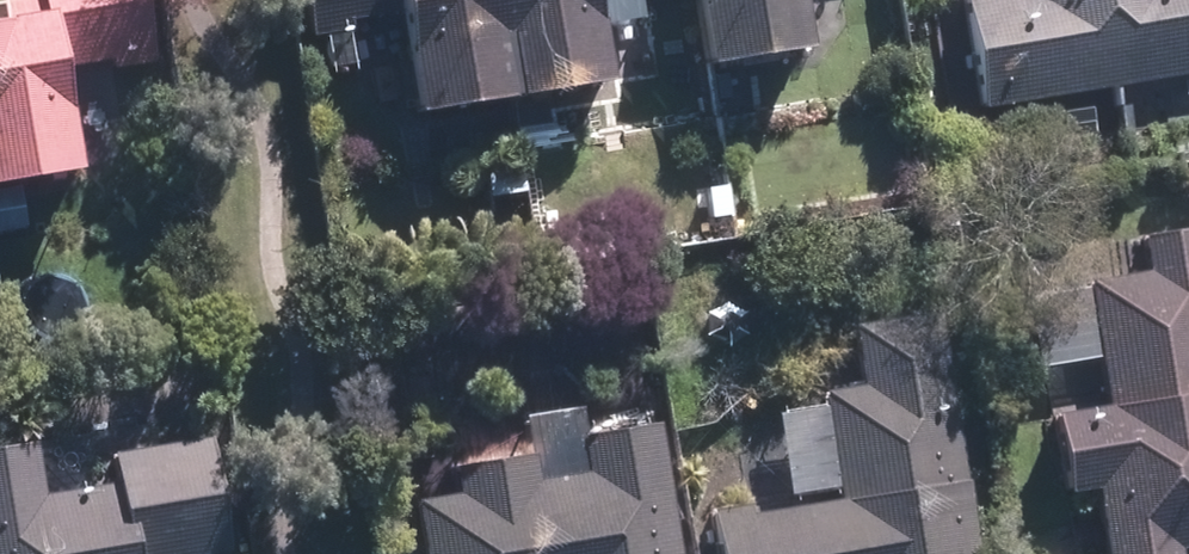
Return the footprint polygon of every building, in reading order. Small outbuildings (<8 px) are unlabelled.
[(43,8),(0,15),(0,180),(84,166),(68,70),(154,55),(144,0),(42,0),(43,8)] [(313,31),(400,17),(415,106),(611,74),(599,0),(308,0),(313,31)] [(709,61),(809,43),(802,0),(698,0),(709,61)] [(982,98),(1188,64),(1188,0),(965,0),(982,98)] [(1062,247),(1094,447),(1091,447),(1110,553),(1124,553),(1188,544),(1188,227),(1062,247)] [(868,381),(821,388),(837,495),(721,513),(727,553),(980,553),(968,474),(960,475),(937,311),(860,322),(868,381)] [(120,477),(44,491),(35,436),(0,442),(0,553),(173,553),(230,544),(212,435),(116,451),(120,477)] [(419,495),(428,553),(678,553),(662,456),(419,495)]
